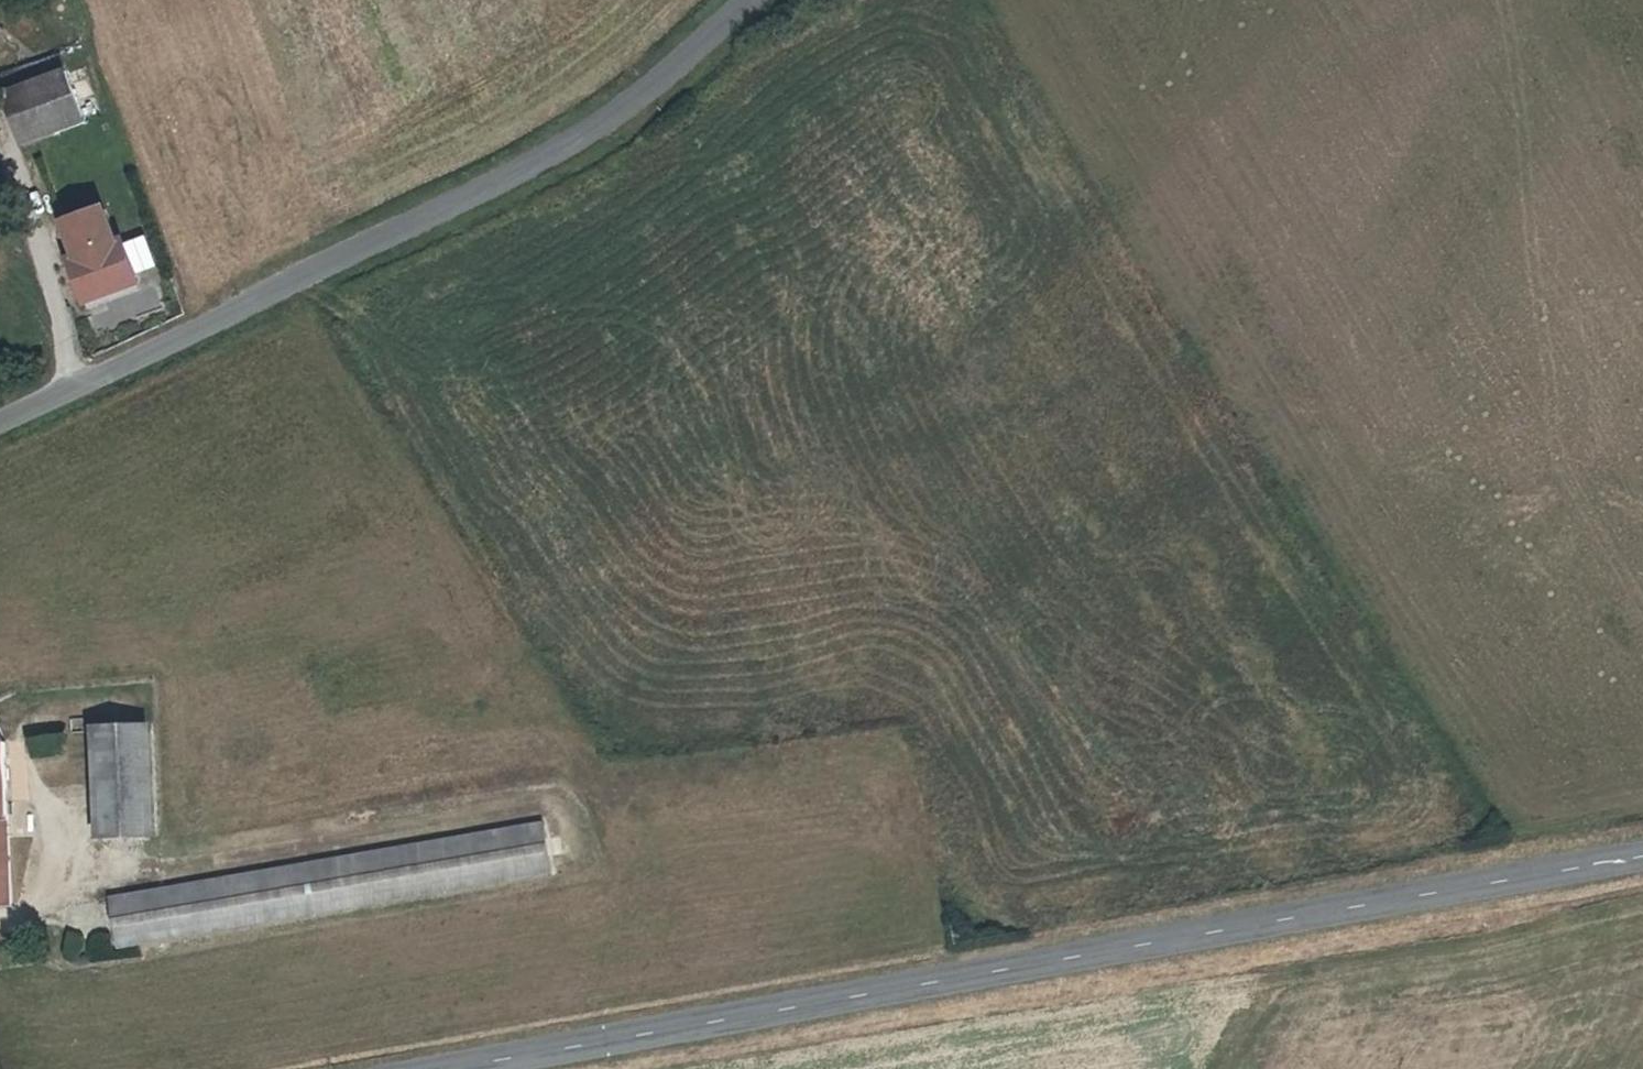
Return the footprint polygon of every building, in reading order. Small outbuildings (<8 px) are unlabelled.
[(0,70),(0,76),(32,146),(89,120),(54,45),(0,70)] [(120,205),(68,224),(97,304),(150,285),(120,205)] [(27,903),(19,729),(2,730),(0,697),(0,904),(27,903)] [(157,727),(102,729),(106,838),(161,836),(157,727)] [(559,825),(118,899),(126,948),(566,874),(559,825)] [(82,959),(90,938),(74,933),(67,953),(82,959)]
